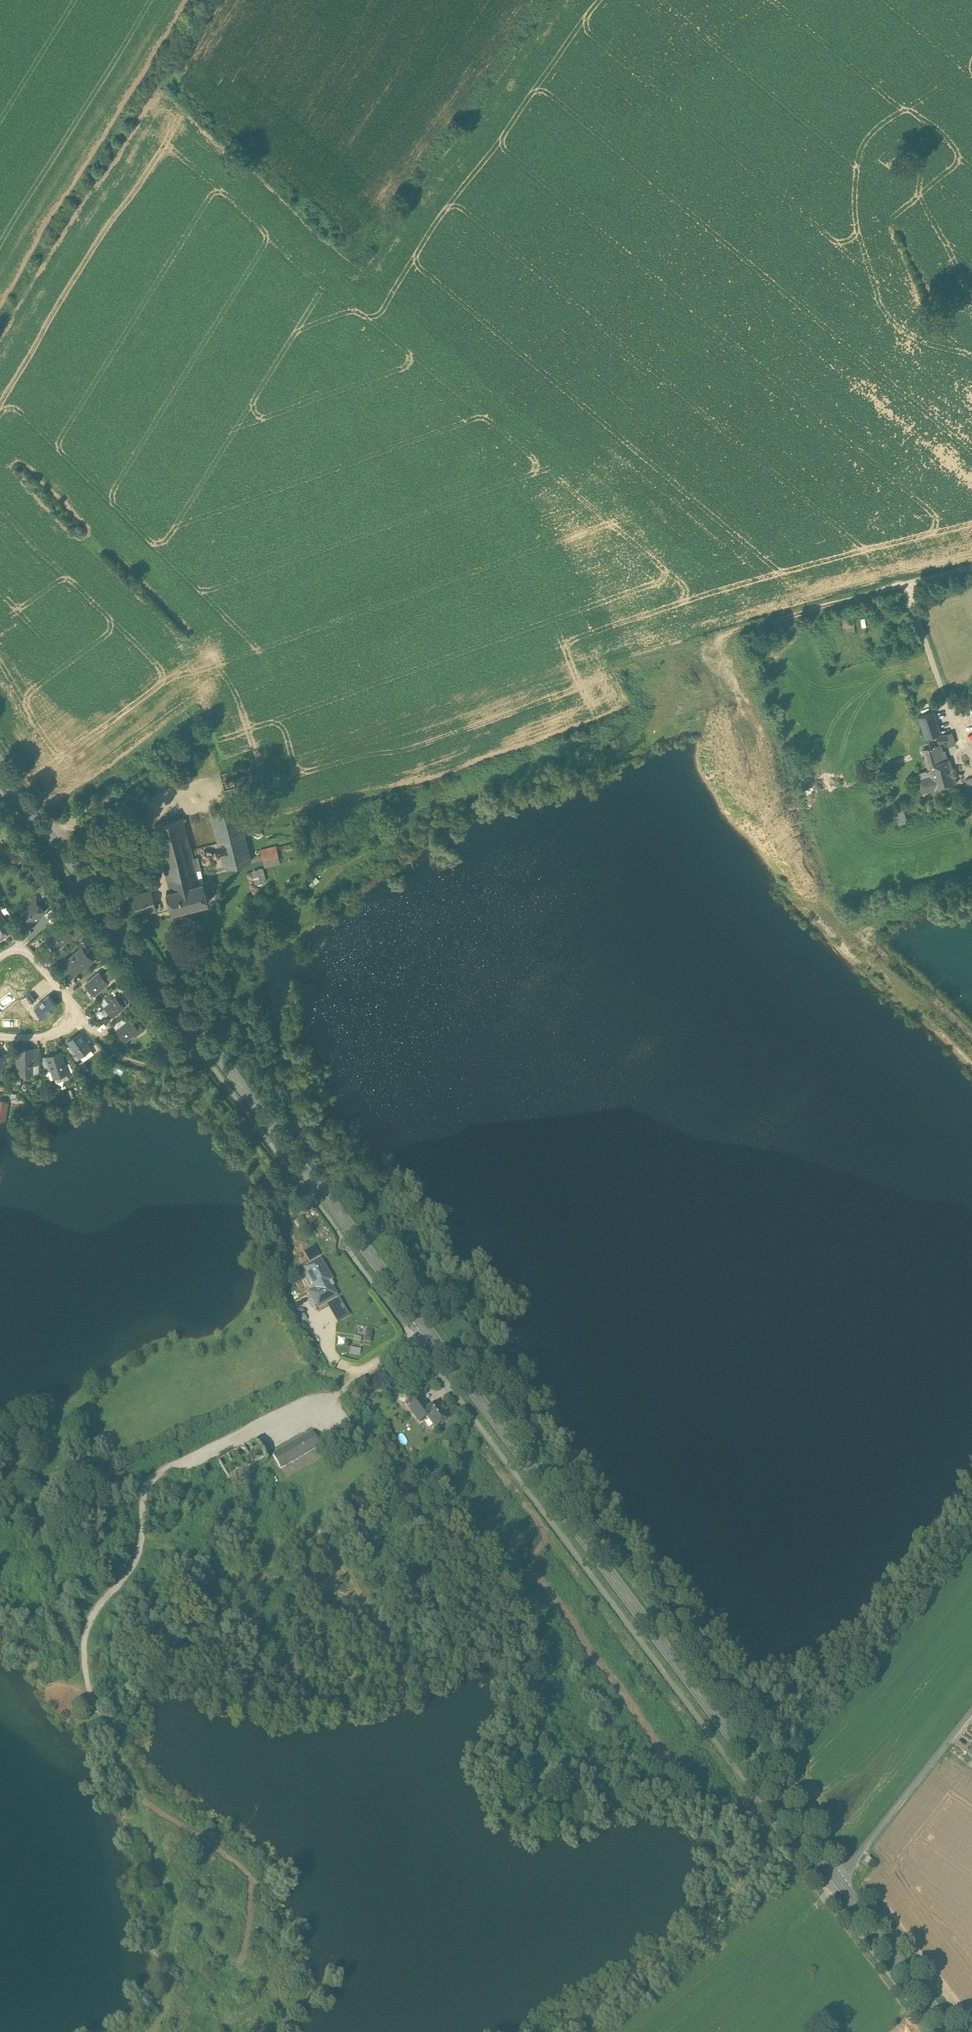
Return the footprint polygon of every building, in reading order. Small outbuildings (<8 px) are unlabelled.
[(838,619),(840,632),(854,630),(852,617),(838,619)] [(921,715),(918,715),(926,737),(927,737),(928,741),(935,739),(934,735),(940,733),(932,711),(921,715)] [(952,731),(946,733),(947,740),(946,740),(948,745),(955,743),(952,731)] [(946,733),(937,736),(939,742),(946,740),(947,740),(946,733)] [(949,758),(945,760),(941,745),(934,746),(933,745),(931,745),(931,747),(924,749),(928,764),(929,764),(932,776),(919,779),(922,789),(935,786),(935,787),(955,781),(954,777),(957,776),(955,768),(952,769),(949,758)] [(238,803),(210,809),(222,864),(250,858),(238,803)] [(892,807),(898,822),(907,818),(901,804),(892,807)] [(156,837),(185,829),(183,820),(186,819),(186,816),(182,817),(182,816),(153,824),(156,837)] [(170,888),(199,881),(185,829),(156,837),(170,888)] [(276,845),(260,849),(263,858),(278,854),(276,845)] [(278,854),(263,858),(264,865),(280,861),(278,854)] [(262,867),(252,869),(257,886),(266,883),(262,867)] [(166,889),(170,902),(169,902),(171,909),(208,899),(203,880),(199,881),(170,888),(166,889)] [(152,886),(128,894),(134,914),(159,905),(152,886)] [(44,903),(37,895),(33,898),(36,902),(36,901),(41,906),(44,903)] [(41,906),(36,901),(36,902),(21,914),(29,924),(45,911),(41,906)] [(0,911),(0,935),(5,932),(10,928),(0,911)] [(60,928),(48,939),(56,949),(69,939),(71,941),(75,937),(68,930),(65,934),(60,928)] [(74,935),(77,939),(84,934),(80,930),(74,935)] [(82,948),(67,961),(76,971),(84,964),(86,966),(92,961),(82,948)] [(99,973),(86,984),(95,994),(107,983),(99,973)] [(115,996),(113,998),(108,993),(105,996),(110,1001),(105,1005),(114,1015),(124,1007),(115,996)] [(131,1019),(117,1029),(126,1040),(139,1030),(135,1024),(131,1019)] [(138,1022),(135,1024),(139,1030),(140,1032),(144,1029),(138,1022)] [(74,1048),(70,1050),(77,1058),(80,1056),(79,1054),(89,1047),(80,1033),(69,1041),(74,1048)] [(33,1071),(33,1050),(18,1051),(19,1071),(33,1071)] [(60,1051),(47,1056),(54,1075),(66,1071),(68,1075),(71,1073),(68,1063),(65,1064),(60,1051)] [(333,1280),(321,1259),(305,1269),(316,1288),(320,1293),(328,1289),(334,1285),(331,1281),(333,1280)] [(328,1289),(320,1293),(316,1288),(309,1292),(318,1307),(333,1298),(328,1289)] [(339,1297),(327,1303),(335,1321),(348,1315),(339,1297)] [(407,1396),(398,1392),(395,1398),(404,1402),(407,1396)] [(422,1399),(410,1408),(421,1422),(429,1416),(425,1411),(429,1408),(422,1399)] [(429,1408),(425,1411),(429,1416),(437,1427),(449,1418),(445,1411),(448,1409),(444,1404),(441,1406),(438,1402),(429,1408)] [(313,1433),(273,1456),(281,1469),(321,1446),(313,1433)] [(112,1435),(109,1437),(108,1435),(103,1437),(107,1445),(115,1441),(112,1435)] [(256,1442),(219,1464),(229,1481),(266,1459),(256,1442)]
